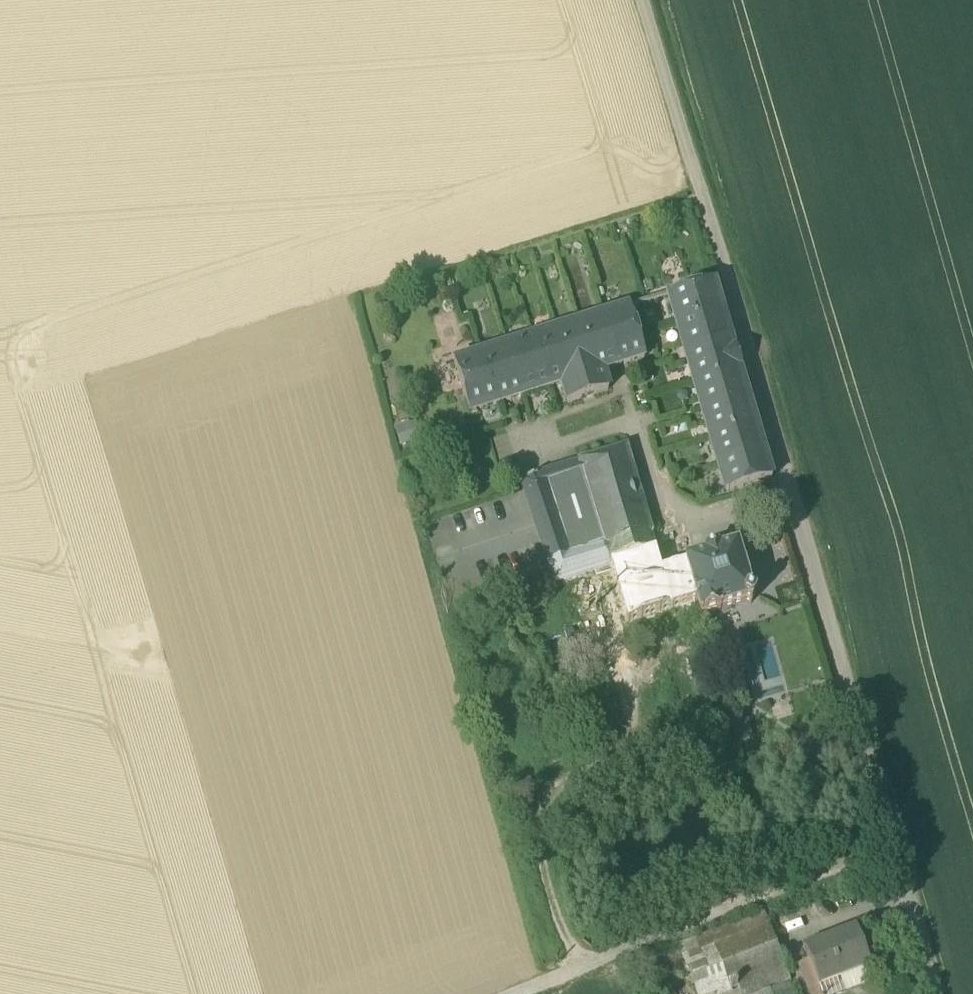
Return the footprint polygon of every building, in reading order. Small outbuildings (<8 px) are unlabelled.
[(772,481),(714,284),(669,298),(683,345),(729,494),(772,481)] [(604,371),(645,357),(629,310),(454,365),(471,414),(564,383),(569,403),(609,390),(604,371)] [(417,423),(395,430),(401,448),(423,440),(417,423)] [(524,481),(548,562),(605,545),(606,549),(651,535),(626,450),(524,481)] [(627,622),(689,604),(684,586),(692,583),(686,564),(662,572),(651,535),(606,549),(605,545),(548,562),(554,583),(610,566),(627,622)] [(686,563),(686,564),(692,583),(684,586),(689,604),(697,602),(701,618),(721,612),(721,611),(746,604),(751,606),(756,598),(751,595),(738,548),(720,554),(715,550),(707,553),(704,558),(686,563)] [(742,676),(727,681),(733,705),(749,700),(742,676)] [(748,721),(731,725),(735,743),(753,738),(748,721)] [(713,949),(771,926),(765,912),(682,944),(687,958),(712,948),(713,949)] [(713,949),(712,948),(687,958),(701,993),(709,993),(727,987),(727,986),(730,985),(732,990),(738,988),(736,983),(785,964),(771,926),(713,949)] [(810,962),(801,966),(812,993),(842,993),(847,992),(841,979),(867,969),(870,968),(856,931),(805,950),(810,962)] [(738,988),(740,993),(760,993),(792,982),(785,964),(736,983),(738,988)] [(841,979),(847,992),(872,982),(867,969),(841,979)] [(792,983),(762,993),(796,993),(792,983)]
